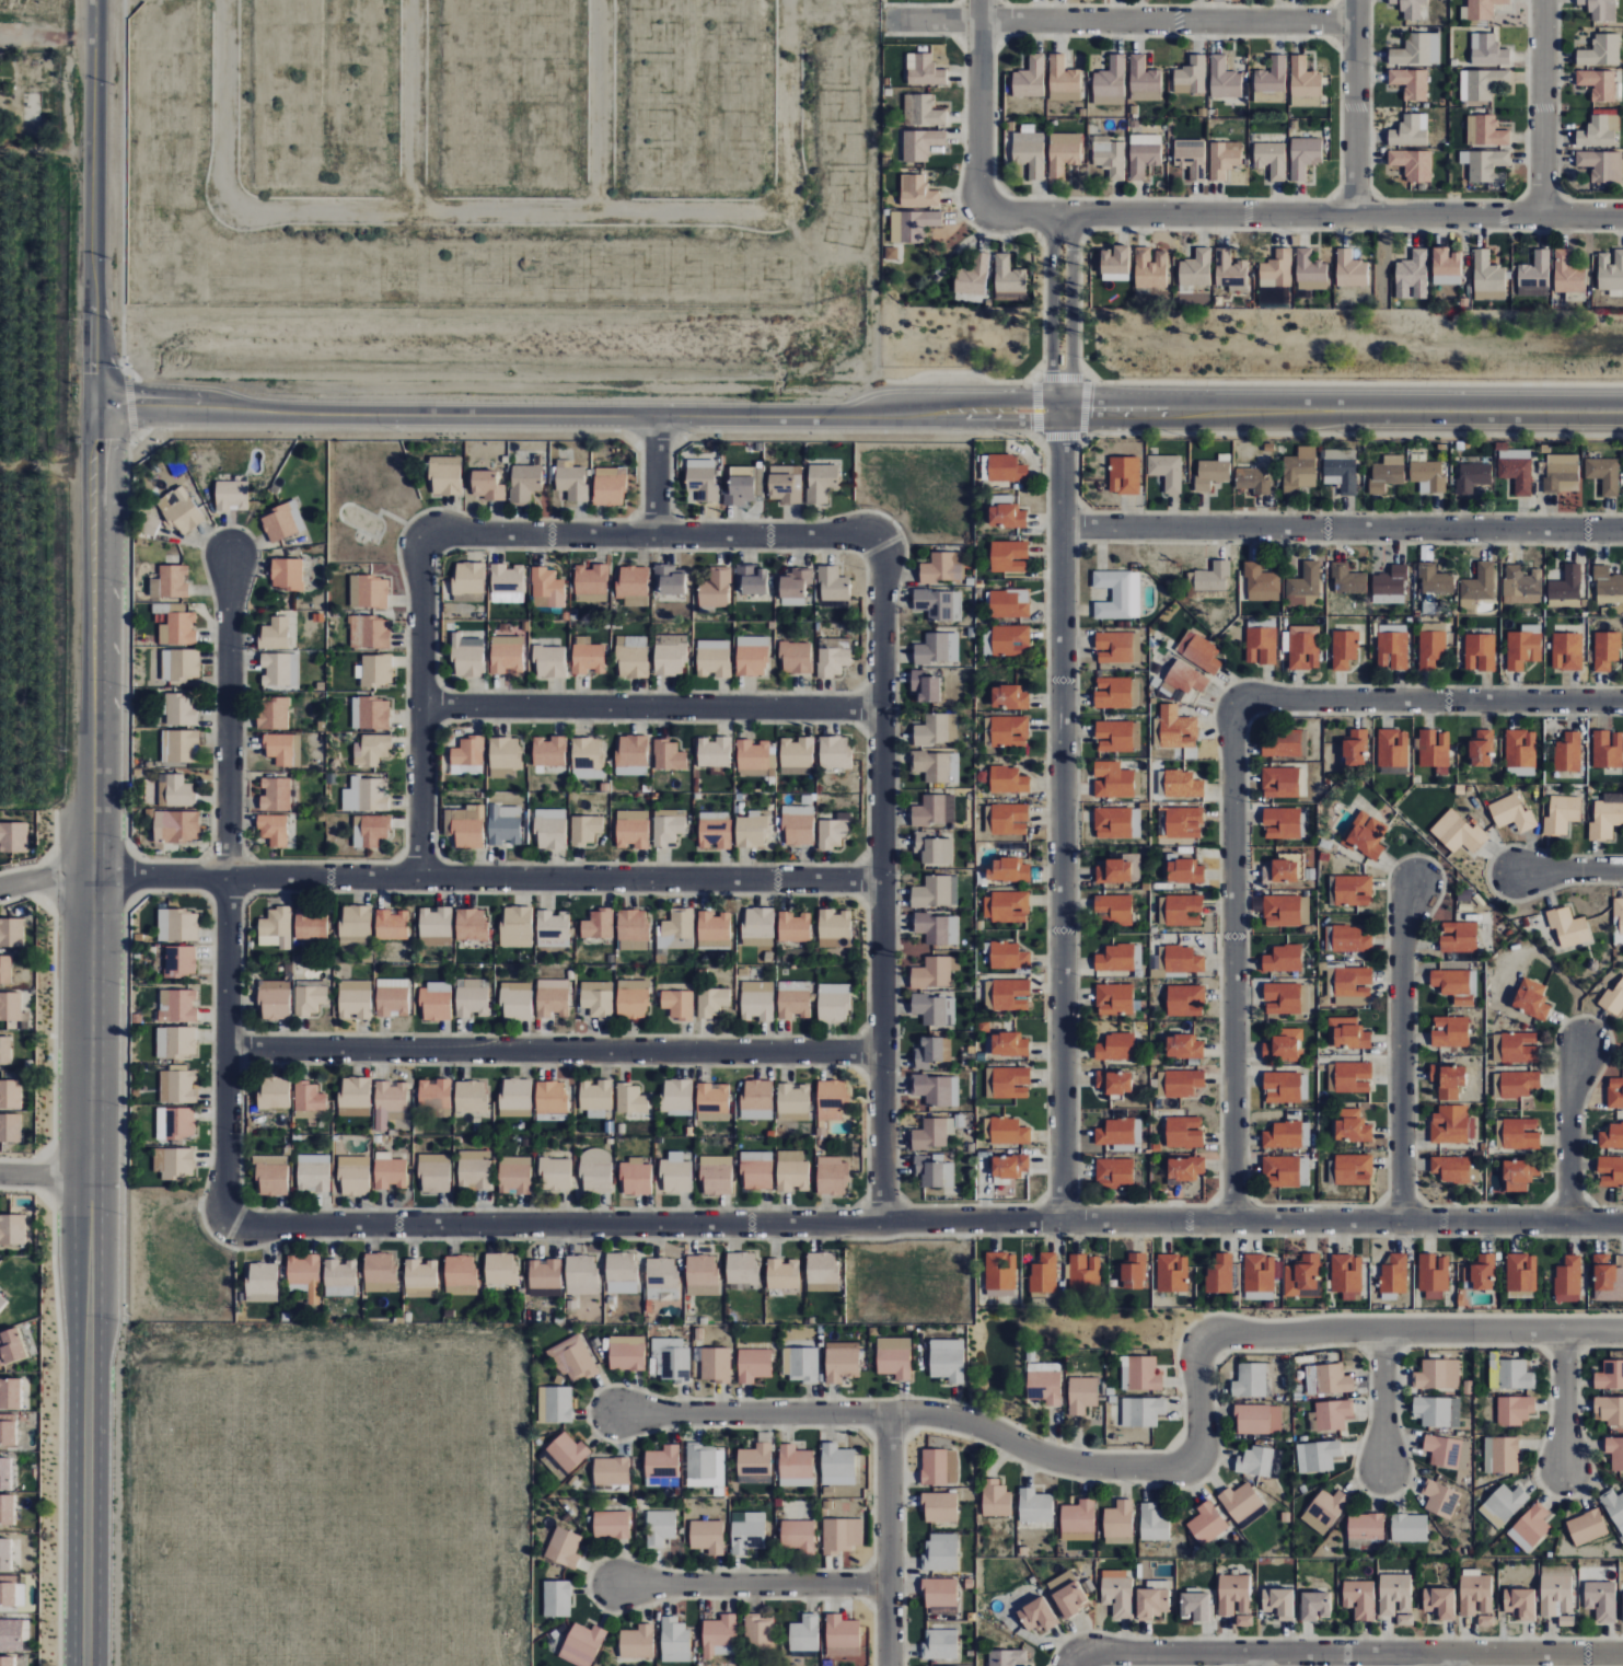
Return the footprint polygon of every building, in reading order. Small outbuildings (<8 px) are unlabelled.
[(1388,4),(1399,4),(1399,8),(1399,11),(1403,11),(1403,20),(1418,20),(1418,3),(1426,3),(1426,0),(1388,0),(1388,4)] [(1467,20),(1491,20),(1491,14),(1493,14),(1493,11),(1493,3),(1509,3),(1509,0),(1467,0),(1467,20)] [(1576,4),(1587,4),(1587,8),(1587,12),(1590,12),(1590,21),(1614,21),(1614,0),(1576,0),(1576,4)] [(1388,63),(1439,63),(1439,33),(1406,33),(1406,38),(1404,38),(1404,42),(1404,49),(1388,49),(1388,63)] [(1470,65),(1509,65),(1509,49),(1498,49),(1498,46),(1498,42),(1494,42),(1494,33),(1470,33),(1470,65)] [(1576,65),(1618,65),(1618,34),(1593,34),(1593,39),(1591,39),(1591,42),(1592,49),(1576,49),(1576,65)] [(907,84),(946,84),(946,69),(935,69),(935,66),(935,61),(930,61),(930,53),(906,53),(907,84)] [(1012,93),(1012,72),(1017,72),(1017,70),(1020,70),(1028,70),(1028,54),(1042,54),(1042,93),(1012,93)] [(1079,94),(1079,69),(1069,69),(1066,69),(1066,71),(1064,71),(1064,54),(1048,54),(1048,94),(1079,94)] [(1092,94),(1092,72),(1098,72),(1098,70),(1101,70),(1109,70),(1109,54),(1123,54),(1123,94),(1092,94)] [(1160,94),(1159,69),(1150,70),(1147,70),(1147,72),(1144,72),(1144,54),(1129,54),(1129,94),(1160,94)] [(1204,55),(1204,93),(1191,93),(1191,85),(1173,85),(1173,69),(1181,69),(1181,66),(1185,66),(1189,66),(1189,55),(1204,55)] [(1240,97),(1240,73),(1236,73),(1236,71),(1232,71),(1225,71),(1225,55),(1209,55),(1209,97),(1240,97)] [(1253,94),(1253,70),(1264,70),(1267,70),(1267,72),(1270,72),(1270,55),(1285,55),(1284,95),(1253,94)] [(1320,95),(1320,73),(1315,73),(1315,71),(1313,71),(1305,71),(1305,55),(1290,55),(1290,95),(1320,95)] [(1388,69),(1425,70),(1425,101),(1403,101),(1403,90),(1403,88),(1405,88),(1405,84),(1388,84),(1388,69)] [(1508,70),(1465,70),(1465,102),(1491,102),(1491,96),(1492,96),(1492,93),(1492,85),(1508,85),(1508,70)] [(1575,70),(1613,70),(1613,102),(1590,102),(1590,91),(1590,89),(1592,89),(1592,85),(1575,85),(1575,70)] [(903,125),(944,124),(944,109),(930,109),(930,106),(934,106),(934,103),(934,99),(930,99),(930,94),(903,94),(903,125)] [(1292,106),(1320,107),(1321,98),(1292,97),(1292,106)] [(1426,144),(1388,144),(1388,129),(1399,129),(1399,126),(1399,123),(1402,123),(1402,114),(1418,114),(1418,129),(1426,129),(1426,144)] [(1614,146),(1575,146),(1575,130),(1586,130),(1586,127),(1586,123),(1590,123),(1590,114),(1605,114),(1605,130),(1614,130),(1614,146)] [(1468,144),(1508,144),(1508,130),(1494,130),(1494,127),(1497,127),(1497,123),(1497,119),(1494,119),(1494,115),(1467,115),(1468,144)] [(903,130),(903,162),(927,161),(927,155),(929,155),(929,153),(929,146),(944,146),(944,130),(903,130)] [(1320,138),(1320,162),(1314,162),(1314,163),(1312,163),(1310,163),(1310,165),(1305,165),(1305,182),(1290,182),(1290,138),(1320,138)] [(1079,140),(1079,164),(1069,164),(1066,164),(1066,162),(1064,162),(1064,181),(1048,181),(1048,140),(1079,140)] [(1159,140),(1159,164),(1149,164),(1146,164),(1146,162),(1144,162),(1144,181),(1129,181),(1128,140),(1159,140)] [(1012,141),(1012,164),(1022,164),(1024,164),(1024,162),(1028,162),(1028,180),(1043,180),(1042,141),(1012,141)] [(1209,181),(1209,142),(1225,142),(1225,149),(1240,149),(1240,166),(1230,166),(1230,169),(1228,169),(1224,169),(1224,181),(1209,181)] [(1123,181),(1123,143),(1110,143),(1110,150),(1092,150),(1092,166),(1100,166),(1100,170),(1104,170),(1108,170),(1109,181),(1123,181)] [(1253,143),(1253,169),(1262,169),(1262,165),(1264,165),(1266,165),(1266,163),(1270,163),(1270,181),(1284,181),(1284,143),(1253,143)] [(1203,148),(1204,181),(1189,181),(1189,165),(1184,165),(1184,169),(1181,169),(1179,169),(1178,165),(1173,165),(1173,148),(1203,148)] [(1388,151),(1429,151),(1429,182),(1405,182),(1405,176),(1404,176),(1404,173),(1404,165),(1388,165),(1388,151)] [(1508,151),(1459,151),(1459,163),(1468,163),(1468,183),(1505,183),(1505,171),(1494,171),(1494,169),(1494,166),(1508,166),(1508,151)] [(1575,151),(1620,151),(1620,183),(1590,183),(1590,172),(1590,169),(1592,169),(1592,166),(1575,166),(1575,151)] [(937,206),(938,190),(927,190),(927,187),(927,183),(924,183),(924,174),(900,174),(900,206),(937,206)] [(924,241),(924,234),(924,227),(940,227),(940,211),(890,211),(890,241),(924,241)] [(1101,273),(1101,251),(1111,251),(1111,256),(1112,256),(1114,256),(1114,245),(1128,245),(1128,273),(1101,273)] [(1135,288),(1135,247),(1149,247),(1149,263),(1152,263),(1155,263),(1155,252),(1164,252),(1164,288),(1135,288)] [(1179,285),(1179,261),(1184,261),(1184,258),(1187,258),(1195,258),(1195,247),(1209,247),(1209,285),(1179,285)] [(1245,286),(1245,259),(1237,259),(1237,264),(1234,264),(1232,264),(1232,266),(1230,266),(1229,247),(1215,247),(1215,286),(1245,286)] [(1296,280),(1296,247),(1310,247),(1310,263),(1314,263),(1314,259),(1318,259),(1321,259),(1321,263),(1325,263),(1325,280),(1296,280)] [(1460,275),(1460,252),(1451,252),(1451,257),(1449,257),(1448,257),(1448,247),(1433,247),(1433,275),(1460,275)] [(1289,248),(1290,286),(1277,286),(1276,279),(1259,279),(1259,263),(1267,263),(1267,259),(1271,259),(1275,258),(1275,248),(1289,248)] [(1366,287),(1366,262),(1361,262),(1361,259),(1358,259),(1350,259),(1350,248),(1336,248),(1336,287),(1366,287)] [(1395,287),(1395,262),(1400,262),(1400,259),(1403,259),(1411,259),(1411,248),(1426,248),(1426,287),(1395,287)] [(1504,288),(1504,267),(1498,267),(1498,265),(1495,265),(1487,265),(1487,248),(1473,248),(1473,288),(1504,288)] [(1584,291),(1584,267),(1579,267),(1579,265),(1576,265),(1568,265),(1568,248),(1554,248),(1554,291),(1584,291)] [(1517,290),(1517,264),(1528,264),(1530,264),(1530,266),(1532,266),(1533,250),(1547,250),(1547,290),(1517,290)] [(1613,250),(1613,264),(1611,264),(1609,264),(1609,253),(1598,253),(1598,290),(1622,290),(1622,250),(1613,250)] [(988,253),(974,252),(972,268),(966,268),(967,266),(964,266),(961,266),(961,268),(955,268),(953,291),(985,294),(988,253)] [(1025,293),(1025,269),(1015,269),(1012,269),(1012,271),(1010,271),(1010,253),(995,254),(995,293),(1025,293)] [(1316,446),(1299,446),(1299,456),(1284,456),(1284,489),(1317,488),(1316,446)] [(1325,484),(1341,484),(1341,495),(1357,495),(1357,450),(1325,449),(1325,484)] [(1531,496),(1531,450),(1499,450),(1498,478),(1515,478),(1515,496),(1531,496)] [(988,480),(1027,481),(1028,464),(1017,464),(1017,455),(988,454),(988,480)] [(1579,492),(1579,454),(1547,455),(1547,476),(1543,476),(1544,492),(1579,492)] [(1148,476),(1165,476),(1165,494),(1182,494),(1181,455),(1148,456),(1148,476)] [(1405,456),(1384,455),(1384,464),(1372,463),(1371,495),(1385,495),(1386,484),(1404,484),(1405,456)] [(461,456),(429,457),(430,495),(463,494),(461,456)] [(1139,493),(1140,457),(1110,456),(1109,493),(1139,493)] [(1619,459),(1585,458),(1585,478),(1602,478),(1602,496),(1619,497),(1619,459)] [(714,459),(686,459),(686,491),(698,491),(698,502),(719,501),(718,485),(715,485),(714,459)] [(584,467),(571,466),(571,461),(557,460),(556,490),(568,490),(568,501),(589,501),(589,483),(584,483),(584,467)] [(1230,482),(1230,461),(1197,461),(1196,491),(1211,491),(1211,482),(1230,482)] [(1420,492),(1445,493),(1445,462),(1410,461),(1410,482),(1420,482),(1420,492)] [(1456,493),(1474,493),(1474,484),(1492,484),(1491,463),(1460,464),(1460,478),(1456,478),(1456,493)] [(808,504),(828,503),(828,490),(838,490),(838,464),(807,465),(808,504)] [(542,465),(511,465),(511,503),(532,503),(532,491),(542,491),(542,465)] [(781,499),(781,504),(802,503),(801,465),(768,466),(769,500),(781,499)] [(754,466),(730,466),(730,490),(723,490),(723,504),(753,504),(754,466)] [(594,505),(624,506),(625,475),(614,474),(614,468),(595,468),(594,505)] [(1235,488),(1254,488),(1254,494),(1271,495),(1271,478),(1268,478),(1268,469),(1236,468),(1235,488)] [(506,485),(497,484),(497,470),(472,469),(471,498),(506,499),(506,485)] [(248,510),(249,481),(216,481),(215,510),(248,510)] [(158,499),(178,536),(204,522),(184,485),(158,499)] [(306,528),(295,500),(259,515),(271,543),(306,528)] [(1027,511),(1019,510),(1019,504),(989,504),(988,526),(1026,527),(1027,511)] [(1025,572),(1025,560),(1028,560),(1028,541),(991,541),(990,571),(1025,572)] [(962,551),(931,552),(931,563),(920,563),(920,583),(962,582),(962,551)] [(303,589),(303,559),(272,558),(271,589),(303,589)] [(1230,560),(1212,560),(1212,570),(1195,571),(1195,590),(1226,590),(1226,577),(1230,577),(1230,560)] [(1287,605),(1319,606),(1320,561),(1304,560),(1303,579),(1287,578),(1287,605)] [(1281,573),(1262,572),(1262,561),(1244,561),(1243,577),(1248,577),(1248,600),(1280,601),(1281,573)] [(1478,579),(1461,579),(1461,608),(1476,608),(1476,599),(1495,599),(1495,561),(1478,561),(1478,579)] [(483,594),(484,562),(456,562),(456,577),(451,577),(451,593),(483,594)] [(1367,573),(1350,573),(1350,562),(1333,562),(1333,593),(1367,593),(1367,573)] [(525,567),(507,566),(507,564),(491,563),(490,593),(524,594),(525,567)] [(1436,563),(1421,563),(1420,593),(1454,593),(1454,574),(1436,573),(1436,563)] [(1548,606),(1580,607),(1581,564),(1565,563),(1565,580),(1549,580),(1548,606)] [(685,594),(684,569),(675,569),(675,564),(654,565),(655,586),(660,586),(660,594),(685,594)] [(1372,603),(1406,603),(1406,564),(1391,564),(1391,574),(1372,574),(1372,603)] [(1542,568),(1532,569),(1532,575),(1522,575),(1522,564),(1504,565),(1504,604),(1543,604),(1542,568)] [(187,597),(187,575),(189,575),(189,565),(159,565),(160,579),(149,579),(150,597),(187,597)] [(576,602),(609,601),(608,566),(585,566),(585,565),(575,565),(576,602)] [(766,594),(766,568),(756,568),(756,565),(738,565),(738,593),(766,594)] [(839,565),(819,566),(820,601),(824,601),(824,607),(850,606),(849,577),(839,577),(839,565)] [(1609,575),(1609,565),(1596,565),(1595,603),(1622,603),(1622,575),(1609,575)] [(648,607),(648,567),(620,566),(620,580),(616,580),(616,598),(624,598),(624,606),(648,607)] [(730,566),(711,566),(710,581),(699,581),(698,605),(729,606),(730,566)] [(533,568),(532,606),(565,607),(566,580),(557,580),(557,568),(533,568)] [(813,568),(791,569),(792,576),(780,576),(781,606),(805,605),(804,584),(813,584),(813,568)] [(1139,618),(1140,571),(1093,571),(1093,588),(1112,588),(1112,602),(1094,602),(1094,618),(1139,618)] [(350,607),(388,607),(389,579),(368,579),(368,575),(350,575),(350,607)] [(913,609),(928,609),(928,620),(961,621),(961,590),(913,589),(913,609)] [(1029,617),(1029,590),(990,590),(990,616),(1029,617)] [(196,612),(167,613),(168,624),(159,624),(160,644),(195,644),(195,622),(196,622),(196,612)] [(350,648),(389,648),(390,619),(376,619),(376,615),(351,615),(350,648)] [(259,625),(258,648),(288,649),(288,617),(271,616),(271,626),(259,625)] [(992,656),(1029,655),(1029,625),(992,626),(992,656)] [(1319,626),(1289,625),(1289,669),(1319,669),(1319,626)] [(1247,664),(1277,663),(1276,627),(1246,628),(1247,664)] [(1214,657),(1220,649),(1188,629),(1175,650),(1215,675),(1223,663),(1214,657)] [(992,630),(984,630),(983,655),(991,655),(992,630)] [(1333,630),(1333,670),(1349,670),(1350,659),(1358,660),(1359,631),(1333,630)] [(452,676),(483,676),(484,638),(461,638),(461,632),(453,631),(452,676)] [(1445,660),(1445,632),(1420,631),(1420,669),(1436,670),(1437,660),(1445,660)] [(1594,671),(1611,672),(1611,661),(1620,662),(1621,632),(1596,631),(1594,671)] [(959,633),(926,632),(926,648),(914,648),(914,662),(958,663),(959,633)] [(1132,632),(1095,632),(1095,650),(1098,650),(1098,663),(1132,663),(1132,632)] [(1378,667),(1391,667),(1391,669),(1408,669),(1409,633),(1379,632),(1378,667)] [(1583,633),(1553,632),(1552,669),(1582,670),(1583,633)] [(1465,670),(1495,670),(1496,634),(1466,634),(1465,670)] [(654,675),(685,676),(686,635),(655,635),(654,675)] [(490,673),(506,674),(506,671),(523,671),(524,636),(491,636),(490,673)] [(606,644),(591,644),(591,637),(573,636),(573,672),(596,672),(596,673),(605,673),(606,644)] [(648,678),(648,636),(617,636),(618,678),(648,678)] [(768,637),(738,636),(736,675),(767,676),(768,637)] [(851,638),(818,638),(819,677),(842,677),(842,666),(851,666),(851,638)] [(715,678),(731,677),(730,640),(697,640),(697,675),(715,675),(715,678)] [(783,673),(811,673),(812,642),(779,642),(779,659),(783,659),(783,673)] [(565,647),(535,646),(535,677),(565,678),(565,647)] [(201,680),(200,649),(161,650),(162,681),(201,680)] [(300,654),(260,653),(260,668),(263,668),(263,686),(299,686),(300,654)] [(362,655),(362,666),(355,666),(355,678),(361,678),(361,685),(392,686),(392,655),(362,655)] [(1211,675),(1173,660),(1161,692),(1172,697),(1176,688),(1189,693),(1191,688),(1204,693),(1211,675)] [(911,692),(918,691),(918,702),(940,701),(939,676),(926,677),(926,669),(911,670),(911,692)] [(1095,707),(1139,707),(1139,678),(1095,678),(1095,707)] [(992,685),(992,707),(1029,707),(1029,692),(1022,692),(1022,685),(992,685)] [(166,726),(196,725),(196,693),(166,694),(166,726)] [(352,729),(390,729),(390,701),(378,701),(378,697),(353,697),(352,729)] [(257,729),(288,728),(288,698),(257,699),(257,729)] [(1197,748),(1198,717),(1178,717),(1178,704),(1161,703),(1160,747),(1197,748)] [(914,724),(914,743),(957,744),(958,714),(925,713),(925,725),(914,724)] [(1028,716),(991,717),(991,747),(1028,746),(1028,716)] [(1133,721),(1095,721),(1095,739),(1099,739),(1098,751),(1133,752),(1133,721)] [(1364,765),(1364,751),(1368,751),(1368,729),(1351,729),(1351,739),(1344,739),(1343,765),(1364,765)] [(1493,729),(1477,730),(1477,739),(1470,739),(1470,766),(1491,765),(1491,752),(1494,752),(1493,729)] [(162,730),(161,762),(195,762),(195,744),(199,744),(199,731),(162,730)] [(1262,755),(1301,756),(1302,731),(1262,730),(1262,755)] [(1378,767),(1408,767),(1409,730),(1379,730),(1378,767)] [(1421,730),(1420,767),(1437,767),(1436,776),(1450,777),(1451,731),(1421,730)] [(1536,776),(1537,731),(1507,730),(1506,775),(1536,776)] [(1580,731),(1564,732),(1565,741),(1554,742),(1555,771),(1581,771),(1580,731)] [(1622,743),(1622,732),(1594,731),(1593,767),(1622,768),(1622,743)] [(264,757),(275,757),(275,766),(292,766),(293,734),(264,733),(264,757)] [(354,766),(379,766),(379,758),(390,758),(391,735),(362,735),(362,743),(354,743),(354,766)] [(648,775),(648,736),(618,735),(617,775),(648,775)] [(450,765),(483,766),(484,737),(460,736),(460,748),(451,747),(450,765)] [(821,768),(851,768),(851,736),(820,736),(821,768)] [(490,778),(514,778),(514,770),(521,770),(520,737),(489,738),(490,778)] [(566,738),(543,737),(534,737),(533,765),(566,766),(566,738)] [(572,738),(574,777),(604,776),(603,737),(572,738)] [(698,766),(731,767),(732,739),(709,738),(698,737),(698,766)] [(814,739),(792,739),(792,738),(781,738),(781,774),(813,775),(814,739)] [(739,769),(770,769),(770,742),(753,743),(753,739),(738,740),(739,769)] [(679,741),(655,740),(654,768),(687,769),(687,752),(678,752),(679,741)] [(926,783),(950,783),(950,759),(958,759),(958,752),(912,752),(912,772),(926,772),(926,783)] [(1134,796),(1134,770),(1120,770),(1120,761),(1094,762),(1095,779),(1094,779),(1095,797),(1134,796)] [(990,792),(1030,793),(1030,777),(1019,776),(1019,767),(990,766),(990,792)] [(1263,798),(1299,797),(1299,767),(1262,768),(1263,798)] [(769,777),(769,771),(740,769),(740,776),(769,777)] [(1193,780),(1193,770),(1165,771),(1165,797),(1205,797),(1204,780),(1193,780)] [(194,807),(194,784),(184,784),(184,774),(159,774),(159,806),(194,807)] [(343,789),(343,811),(389,811),(388,777),(351,778),(351,789),(343,789)] [(290,778),(261,778),(261,788),(262,788),(262,811),(291,810),(290,778)] [(1488,805),(1498,828),(1515,821),(1520,834),(1538,826),(1531,809),(1525,811),(1517,793),(1488,805)] [(1595,823),(1589,823),(1589,840),(1614,840),(1614,826),(1622,826),(1622,793),(1604,794),(1604,801),(1595,801),(1595,823)] [(911,806),(911,826),(946,825),(946,794),(922,794),(922,806),(911,806)] [(1550,817),(1544,817),(1544,835),(1568,836),(1568,821),(1581,822),(1582,797),(1551,796),(1550,817)] [(1027,835),(1027,823),(1028,823),(1028,804),(992,804),(991,834),(1027,835)] [(484,805),(467,805),(467,809),(444,809),(444,834),(456,834),(456,848),(484,848),(484,805)] [(488,844),(511,844),(511,845),(521,845),(521,806),(489,806),(488,844)] [(783,846),(814,845),(813,806),(783,806),(783,846)] [(1202,838),(1203,808),(1167,807),(1166,837),(1202,838)] [(1095,837),(1141,838),(1141,809),(1096,808),(1095,837)] [(1263,826),(1266,826),(1266,839),(1300,839),(1300,808),(1263,808),(1263,826)] [(1476,824),(1473,828),(1450,808),(1429,830),(1454,853),(1463,844),(1473,854),(1490,836),(1476,824)] [(566,810),(536,809),(536,849),(566,849),(566,810)] [(649,810),(617,811),(617,846),(635,846),(635,849),(650,849),(649,810)] [(685,834),(686,810),(655,810),(654,846),(676,847),(677,834),(685,834)] [(199,812),(154,811),(153,841),(198,842),(199,812)] [(1378,843),(1388,826),(1361,811),(1344,841),(1377,860),(1385,847),(1378,843)] [(732,812),(700,812),(700,847),(718,847),(718,849),(731,849),(732,812)] [(819,849),(842,848),(842,838),(851,837),(850,812),(836,812),(837,820),(818,820),(819,849)] [(749,817),(736,817),(736,847),(766,848),(766,813),(749,813),(749,817)] [(287,815),(259,815),(258,838),(270,838),(270,847),(287,847),(287,815)] [(354,816),(354,848),(379,848),(379,838),(390,838),(390,815),(354,816)] [(572,845),(594,845),(595,833),(604,833),(604,816),(572,816),(572,845)] [(0,823),(0,842),(0,846),(4,846),(4,852),(30,852),(30,823),(0,823)] [(928,832),(914,832),(915,853),(922,853),(922,864),(954,863),(953,838),(929,839),(928,832)] [(1140,853),(1122,853),(1122,859),(1105,859),(1106,865),(1096,865),(1096,883),(1141,882),(1140,853)] [(1204,866),(1197,866),(1197,859),(1177,859),(1177,854),(1166,854),(1167,883),(1204,882),(1204,866)] [(1030,864),(1022,864),(1023,858),(993,858),(993,869),(987,869),(986,880),(1030,881),(1030,864)] [(1262,866),(1262,882),(1297,881),(1297,859),(1271,860),(1272,866),(1262,866)] [(958,876),(925,875),(925,887),(911,887),(911,906),(957,906),(958,876)] [(1372,875),(1329,876),(1330,906),(1372,905),(1372,875)] [(1028,892),(984,893),(984,922),(1029,921),(1028,892)] [(1132,895),(1094,895),(1094,913),(1102,913),(1102,924),(1132,924),(1132,895)] [(1166,895),(1166,925),(1200,926),(1201,914),(1202,914),(1203,896),(1166,895)] [(1300,895),(1264,896),(1265,927),(1301,926),(1300,895)] [(371,906),(341,905),(340,936),(371,936),(371,906)] [(532,947),(531,906),(501,907),(502,947),(532,947)] [(1562,948),(1592,940),(1586,917),(1573,920),(1570,906),(1546,912),(1551,929),(1556,928),(1562,948)] [(258,945),(280,945),(280,950),(291,950),(291,907),(268,907),(268,918),(259,918),(258,945)] [(452,909),(430,909),(430,908),(419,908),(420,945),(452,945),(452,909)] [(694,949),(695,909),(672,908),(672,921),(662,921),(662,936),(657,936),(657,955),(669,955),(669,948),(694,949)] [(774,947),(775,908),(744,908),(743,946),(774,947)] [(183,909),(159,909),(158,941),(199,941),(199,914),(183,914),(183,909)] [(408,912),(391,912),(391,909),(375,909),(376,940),(408,939),(408,912)] [(487,940),(487,909),(456,909),(456,941),(487,940)] [(613,937),(612,909),(590,909),(590,920),(580,921),(581,938),(613,937)] [(649,950),(648,909),(617,910),(618,950),(649,950)] [(851,948),(852,912),(834,912),(834,909),(820,909),(819,947),(851,948)] [(569,946),(569,913),(551,913),(551,910),(537,910),(537,946),(569,946)] [(327,938),(327,911),(295,912),(296,939),(327,938)] [(699,948),(731,948),(731,914),(713,914),(713,911),(699,911),(699,948)] [(812,941),(811,913),(802,913),(802,914),(779,914),(780,942),(812,941)] [(959,915),(915,914),(914,933),(926,933),(926,945),(959,945),(959,915)] [(25,947),(0,947),(0,925),(0,918),(25,918),(25,947)] [(1478,922),(1441,922),(1441,951),(1477,952),(1478,922)] [(1372,952),(1373,936),(1361,936),(1362,926),(1333,926),(1332,952),(1372,952)] [(1018,943),(990,943),(991,969),(1030,968),(1030,952),(1019,952),(1018,943)] [(1134,970),(1134,945),(1105,945),(1105,954),(1095,954),(1095,971),(1134,970)] [(1205,972),(1204,955),(1194,956),(1193,945),(1161,946),(1162,973),(1205,972)] [(1302,971),(1302,945),(1273,946),(1273,955),(1262,955),(1262,971),(1302,971)] [(165,946),(166,976),(196,976),(195,946),(165,946)] [(13,984),(0,984),(0,956),(13,956),(13,984)] [(925,967),(911,967),(911,988),(950,987),(950,972),(960,972),(959,956),(925,957),(925,967)] [(1373,968),(1335,968),(1336,1005),(1359,1005),(1359,997),(1371,997),(1370,986),(1373,986),(1373,968)] [(1470,971),(1431,970),(1430,987),(1441,987),(1441,996),(1470,996),(1470,971)] [(1607,989),(1597,1004),(1618,1016),(1622,1008),(1622,975),(1613,992),(1607,989)] [(1547,986),(1523,977),(1512,1007),(1546,1020),(1551,1005),(1541,1002),(1547,986)] [(1029,979),(993,980),(994,1009),(1029,1008),(1029,979)] [(371,981),(339,980),(338,1018),(353,1019),(371,1019),(371,981)] [(481,980),(465,980),(465,987),(457,987),(457,1016),(479,1016),(479,1017),(489,1017),(489,987),(481,987),(481,980)] [(569,980),(538,980),(537,1018),(551,1018),(551,1015),(569,1015),(569,980)] [(649,1018),(648,980),(617,981),(617,1019),(649,1018)] [(258,1006),(262,1006),(262,1019),(290,1020),(290,981),(258,981),(258,1006)] [(613,982),(581,981),(581,1008),(590,1008),(590,1019),(613,1020),(613,982)] [(774,1022),(775,982),(742,981),(742,1019),(760,1019),(760,1022),(774,1022)] [(779,1018),(801,1018),(811,1018),(811,982),(780,982),(779,1018)] [(532,983),(501,983),(500,1004),(505,1004),(504,1020),(532,1021),(532,983)] [(1300,983),(1263,984),(1264,1002),(1266,1002),(1267,1014),(1301,1014),(1300,983)] [(419,1008),(424,1009),(423,1020),(451,1020),(452,984),(419,984),(419,1008)] [(851,985),(820,984),(819,1022),(850,1023),(851,985)] [(1132,984),(1096,985),(1097,1015),(1133,1014),(1132,984)] [(1204,1017),(1204,986),(1168,985),(1167,1016),(1204,1017)] [(327,987),(296,986),(295,1015),(318,1016),(318,1004),(327,1004),(327,987)] [(408,1014),(408,987),(377,987),(376,1017),(390,1017),(390,1013),(408,1014)] [(698,1017),(721,1017),(721,1006),(730,1006),(731,989),(698,989),(698,1017)] [(169,1022),(195,1022),(195,1000),(197,1000),(197,990),(160,990),(160,1008),(169,1008),(169,1022)] [(694,992),(661,991),(661,1008),(670,1009),(670,1019),(693,1020),(694,992)] [(0,993),(0,1021),(23,1021),(23,993),(0,993)] [(955,996),(912,995),(911,1015),(923,1015),(923,1025),(955,1026),(955,996)] [(1360,1018),(1329,1017),(1329,1047),(1371,1048),(1371,1032),(1360,1032),(1360,1018)] [(1432,1029),(1431,1047),(1468,1047),(1469,1017),(1434,1017),(1434,1029),(1432,1029)] [(157,1027),(156,1056),(195,1057),(196,1028),(157,1027)] [(1304,1041),(1303,1028),(1280,1029),(1280,1035),(1272,1036),(1273,1043),(1263,1043),(1263,1061),(1299,1060),(1298,1041),(1304,1041)] [(1029,1056),(1029,1039),(1021,1039),(1021,1033),(992,1032),(991,1055),(1029,1056)] [(1095,1060),(1135,1059),(1134,1033),(1106,1034),(1106,1043),(1095,1043),(1095,1060)] [(1493,1033),(1494,1063),(1538,1062),(1538,1045),(1537,1045),(1536,1033),(1493,1033)] [(1204,1042),(1196,1041),(1196,1035),(1167,1034),(1166,1057),(1203,1058),(1204,1042)] [(12,1065),(0,1065),(0,1037),(12,1037),(12,1065)] [(951,1037),(918,1037),(917,1070),(931,1070),(931,1062),(951,1062),(951,1037)] [(1372,1063),(1329,1062),(1329,1093),(1369,1093),(1369,1079),(1372,1080),(1372,1063)] [(1439,1101),(1459,1101),(1459,1086),(1466,1086),(1465,1066),(1430,1066),(1431,1082),(1439,1082),(1439,1101)] [(986,1098),(1029,1098),(1029,1086),(1030,1086),(1030,1068),(987,1068),(986,1098)] [(160,1103),(195,1102),(195,1081),(197,1081),(196,1070),(159,1071),(160,1103)] [(1106,1094),(1131,1094),(1131,1071),(1096,1071),(1096,1088),(1106,1088),(1106,1094)] [(1194,1097),(1195,1087),(1205,1087),(1205,1071),(1158,1071),(1158,1079),(1151,1079),(1151,1088),(1158,1088),(1158,1097),(1194,1097)] [(1302,1102),(1301,1072),(1264,1073),(1264,1089),(1267,1089),(1267,1103),(1302,1102)] [(1540,1072),(1501,1072),(1501,1098),(1529,1098),(1529,1088),(1540,1088),(1540,1072)] [(952,1107),(953,1077),(912,1075),(911,1095),(927,1096),(926,1106),(952,1107)] [(289,1078),(261,1077),(261,1092),(257,1092),(257,1108),(288,1109),(289,1078)] [(370,1078),(341,1078),(340,1107),(369,1107),(370,1078)] [(1608,1078),(1608,1108),(1622,1108),(1622,1078),(1608,1078)] [(22,1108),(0,1108),(0,1079),(22,1080),(22,1108)] [(532,1079),(502,1079),(501,1117),(531,1117),(532,1079)] [(451,1081),(429,1080),(419,1080),(419,1109),(450,1110),(451,1081)] [(694,1081),(663,1080),(662,1109),(693,1110),(694,1081)] [(773,1120),(774,1081),(745,1080),(745,1095),(741,1095),(741,1120),(773,1120)] [(376,1132),(388,1131),(388,1112),(407,1112),(407,1084),(390,1084),(390,1081),(375,1081),(376,1132)] [(455,1112),(486,1113),(487,1082),(456,1081),(455,1112)] [(537,1120),(567,1121),(567,1082),(537,1081),(537,1120)] [(580,1110),(588,1110),(588,1117),(612,1118),(613,1082),(591,1082),(591,1081),(580,1081),(580,1110)] [(818,1120),(846,1120),(846,1081),(818,1081),(818,1120)] [(295,1083),(295,1118),(326,1118),(326,1094),(318,1094),(318,1082),(295,1083)] [(729,1122),(730,1086),(713,1086),(713,1083),(698,1083),(698,1121),(729,1122)] [(649,1096),(640,1096),(640,1084),(618,1084),(618,1112),(649,1113),(649,1096)] [(810,1121),(810,1084),(801,1084),(801,1085),(779,1085),(778,1120),(810,1121)] [(1433,1142),(1475,1143),(1475,1117),(1466,1117),(1466,1106),(1433,1105),(1433,1142)] [(195,1138),(195,1107),(156,1108),(157,1139),(195,1138)] [(1372,1141),(1373,1125),(1362,1124),(1362,1109),(1336,1109),(1336,1141),(1372,1141)] [(0,1114),(0,1143),(22,1143),(22,1114),(0,1114)] [(1167,1148),(1203,1147),(1202,1117),(1166,1118),(1167,1148)] [(954,1118),(923,1119),(923,1129),(912,1129),(912,1149),(947,1149),(947,1135),(954,1135),(954,1118)] [(1031,1144),(1030,1127),(1019,1128),(1019,1119),(991,1119),(991,1144),(1031,1144)] [(1106,1119),(1106,1129),(1095,1129),(1095,1144),(1142,1145),(1142,1120),(1106,1119)] [(1538,1119),(1504,1119),(1504,1148),(1540,1149),(1540,1131),(1538,1131),(1538,1119)] [(1302,1148),(1303,1122),(1273,1122),(1273,1131),(1262,1131),(1262,1147),(1302,1148)] [(1622,1149),(1622,1123),(1609,1123),(1609,1132),(1599,1132),(1599,1148),(1622,1149)] [(161,1178),(193,1178),(193,1149),(154,1148),(153,1172),(161,1172),(161,1178)] [(611,1150),(580,1150),(579,1179),(583,1179),(583,1193),(610,1193),(611,1150)] [(458,1189),(490,1190),(491,1151),(459,1151),(458,1189)] [(810,1162),(805,1162),(805,1151),(778,1151),(778,1190),(800,1190),(800,1191),(810,1191),(810,1162)] [(664,1192),(691,1193),(692,1162),(684,1162),(684,1152),(668,1152),(668,1160),(660,1160),(659,1180),(664,1180),(664,1192)] [(773,1152),(741,1152),(741,1178),(745,1178),(745,1189),(773,1190),(773,1152)] [(449,1193),(450,1155),(420,1154),(419,1192),(449,1193)] [(329,1192),(330,1156),(298,1155),(297,1191),(329,1192)] [(943,1187),(943,1155),(915,1155),(915,1176),(922,1176),(922,1187),(943,1187)] [(286,1196),(288,1157),(255,1156),(254,1183),(260,1183),(259,1195),(286,1196)] [(369,1156),(338,1157),(339,1196),(370,1195),(369,1156)] [(732,1195),(733,1157),(700,1156),(700,1183),(704,1183),(704,1195),(732,1195)] [(1022,1178),(1022,1172),(1029,1172),(1029,1156),(992,1156),(992,1179),(1022,1178)] [(1262,1157),(1263,1187),(1300,1187),(1300,1156),(1262,1157)] [(1328,1185),(1372,1185),(1372,1156),(1329,1156),(1328,1185)] [(1470,1183),(1470,1156),(1431,1157),(1431,1173),(1441,1173),(1441,1183),(1470,1183)] [(516,1194),(530,1194),(531,1157),(499,1157),(499,1192),(516,1192),(516,1194)] [(1598,1157),(1598,1174),(1602,1174),(1602,1186),(1622,1186),(1622,1157),(1598,1157)] [(570,1158),(540,1159),(540,1192),(571,1192),(570,1158)] [(818,1159),(819,1196),(848,1195),(848,1158),(818,1159)] [(1097,1158),(1096,1185),(1133,1186),(1134,1159),(1097,1158)] [(1205,1158),(1168,1158),(1168,1180),(1197,1181),(1198,1173),(1205,1173),(1205,1158)] [(374,1187),(396,1188),(407,1188),(407,1160),(375,1159),(374,1187)] [(651,1164),(643,1164),(643,1159),(621,1160),(621,1195),(652,1195),(651,1164)] [(1504,1192),(1530,1192),(1530,1175),(1539,1176),(1540,1160),(1505,1160),(1504,1192)] [(26,1246),(0,1246),(0,1225),(0,1215),(26,1215),(26,1246)] [(758,1284),(759,1253),(727,1252),(726,1284),(758,1284)] [(517,1284),(516,1253),(485,1254),(486,1285),(517,1284)] [(637,1293),(637,1253),(606,1253),(607,1294),(637,1293)] [(840,1291),(840,1270),(836,1270),(836,1253),(808,1253),(809,1292),(840,1291)] [(1017,1253),(987,1253),(986,1296),(1016,1297),(1017,1253)] [(1031,1293),(1058,1292),(1057,1253),(1040,1253),(1041,1263),(1031,1264),(1031,1293)] [(1121,1264),(1122,1289),(1146,1289),(1146,1253),(1129,1253),(1129,1263),(1121,1264)] [(1207,1294),(1234,1293),(1233,1253),(1216,1253),(1216,1265),(1206,1265),(1207,1294)] [(1301,1297),(1301,1290),(1319,1290),(1320,1254),(1303,1253),(1302,1264),(1285,1264),(1285,1297),(1301,1297)] [(1406,1294),(1408,1254),(1383,1253),(1382,1300),(1397,1300),(1397,1293),(1406,1294)] [(395,1292),(395,1254),(364,1254),(364,1292),(395,1292)] [(1087,1254),(1069,1255),(1070,1290),(1101,1289),(1100,1256),(1087,1257),(1087,1254)] [(1492,1289),(1492,1276),(1496,1276),(1495,1254),(1478,1254),(1479,1266),(1464,1266),(1464,1290),(1492,1289)] [(1508,1291),(1537,1291),(1537,1255),(1508,1254),(1508,1291)] [(1594,1254),(1594,1300),(1619,1300),(1619,1291),(1622,1291),(1622,1266),(1611,1266),(1611,1254),(1594,1254)] [(686,1256),(687,1296),(718,1295),(717,1255),(686,1256)] [(1188,1292),(1188,1281),(1189,1281),(1189,1255),(1157,1256),(1158,1293),(1188,1292)] [(1275,1293),(1275,1255),(1245,1255),(1245,1293),(1275,1293)] [(1333,1293),(1363,1292),(1362,1255),(1332,1256),(1333,1293)] [(1419,1291),(1449,1291),(1450,1255),(1420,1255),(1419,1291)] [(1580,1302),(1581,1255),(1566,1255),(1565,1267),(1556,1266),(1556,1302),(1580,1302)] [(287,1256),(286,1284),(307,1285),(307,1304),(319,1304),(320,1256),(297,1256),(287,1256)] [(476,1295),(476,1256),(445,1256),(446,1295),(476,1295)] [(597,1295),(597,1256),(567,1256),(566,1294),(597,1295)] [(437,1288),(437,1262),(419,1262),(420,1260),(405,1259),(405,1287),(437,1288)] [(647,1259),(646,1300),(677,1300),(678,1259),(647,1259)] [(768,1289),(800,1289),(801,1261),(782,1261),(782,1259),(768,1259),(768,1289)] [(324,1261),(324,1287),(356,1287),(357,1261),(346,1260),(346,1262),(324,1261)] [(277,1302),(278,1264),(247,1263),(246,1301),(277,1302)] [(347,1287),(326,1288),(326,1296),(347,1295),(347,1287)] [(418,1288),(418,1297),(435,1298),(435,1289),(418,1288)] [(27,1357),(16,1327),(0,1333),(0,1366),(27,1357)] [(549,1349),(569,1387),(599,1371),(579,1333),(549,1349)] [(645,1337),(610,1336),(609,1370),(645,1371),(645,1337)] [(684,1338),(652,1338),(652,1358),(659,1358),(659,1380),(691,1379),(691,1348),(684,1348),(684,1338)] [(912,1339),(878,1338),(878,1374),(896,1375),(896,1381),(912,1381),(912,1339)] [(931,1377),(949,1377),(949,1384),(965,1384),(964,1339),(931,1340),(931,1377)] [(826,1384),(842,1384),(842,1377),(860,1377),(860,1343),(827,1342),(826,1384)] [(731,1349),(702,1348),(702,1382),(731,1382),(731,1349)] [(820,1348),(784,1348),(783,1380),(819,1381),(820,1348)] [(771,1349),(738,1350),(739,1384),(754,1384),(754,1378),(772,1377),(771,1349)] [(1122,1390),(1163,1390),(1163,1374),(1157,1374),(1157,1357),(1123,1356),(1122,1390)] [(1527,1360),(1490,1359),(1490,1388),(1536,1389),(1536,1373),(1526,1373),(1527,1360)] [(1460,1360),(1422,1360),(1422,1372),(1413,1373),(1413,1390),(1460,1389),(1460,1360)] [(1605,1361),(1605,1373),(1595,1373),(1595,1389),(1622,1389),(1622,1361),(1605,1361)] [(1267,1363),(1239,1364),(1240,1381),(1232,1381),(1232,1398),(1268,1397),(1267,1363)] [(1027,1399),(1046,1399),(1046,1406),(1060,1406),(1061,1364),(1028,1364),(1027,1399)] [(1318,1393),(1354,1392),(1354,1377),(1344,1377),(1344,1364),(1317,1365),(1318,1393)] [(0,1378),(0,1410),(20,1410),(20,1379),(0,1378)] [(1069,1416),(1086,1416),(1086,1406),(1098,1406),(1098,1378),(1069,1378),(1069,1416)] [(572,1386),(538,1387),(539,1424),(573,1423),(572,1386)] [(1535,1396),(1497,1398),(1498,1425),(1529,1424),(1529,1413),(1536,1413),(1535,1396)] [(1422,1427),(1460,1428),(1461,1399),(1414,1397),(1413,1414),(1422,1414),(1422,1427)] [(1594,1397),(1595,1414),(1602,1414),(1602,1425),(1622,1425),(1622,1397),(1594,1397)] [(1158,1428),(1159,1415),(1167,1415),(1167,1399),(1123,1398),(1122,1427),(1158,1428)] [(1345,1416),(1353,1416),(1353,1401),(1316,1402),(1316,1412),(1310,1412),(1310,1431),(1345,1431),(1345,1416)] [(1236,1434),(1282,1434),(1282,1406),(1236,1405),(1236,1434)] [(15,1415),(0,1414),(0,1445),(14,1446),(15,1415)] [(578,1445),(565,1431),(538,1457),(561,1481),(593,1452),(582,1441),(578,1445)] [(1471,1441),(1425,1436),(1424,1451),(1432,1452),(1431,1466),(1468,1470),(1471,1441)] [(1485,1473),(1518,1473),(1519,1438),(1485,1438),(1485,1473)] [(1606,1438),(1606,1453),(1612,1454),(1612,1471),(1622,1471),(1622,1438),(1606,1438)] [(1297,1445),(1300,1475),(1335,1470),(1333,1457),(1342,1456),(1340,1440),(1297,1445)] [(756,1449),(738,1449),(738,1483),(772,1484),(772,1443),(756,1443),(756,1449)] [(823,1485),(856,1485),(855,1449),(838,1450),(838,1443),(822,1443),(823,1485)] [(646,1487),(680,1486),(679,1444),(664,1444),(664,1451),(645,1451),(646,1487)] [(780,1487),(814,1486),(813,1451),(796,1451),(796,1444),(780,1444),(780,1487)] [(687,1487),(725,1487),(725,1446),(687,1445),(687,1487)] [(1235,1473),(1272,1477),(1274,1449),(1246,1447),(1244,1456),(1237,1456),(1235,1473)] [(923,1449),(922,1485),(958,1485),(958,1450),(923,1449)] [(10,1458),(0,1458),(0,1490),(9,1490),(10,1458)] [(594,1486),(630,1485),(629,1458),(593,1459),(594,1486)] [(1010,1516),(1010,1486),(999,1486),(999,1479),(982,1479),(983,1517),(1010,1516)] [(1422,1494),(1430,1496),(1425,1511),(1452,1519),(1461,1492),(1426,1480),(1422,1494)] [(1233,1492),(1230,1487),(1217,1496),(1242,1531),(1269,1511),(1248,1482),(1233,1492)] [(1479,1510),(1500,1530),(1531,1497),(1520,1486),(1514,1493),(1504,1484),(1479,1510)] [(1035,1488),(1019,1488),(1019,1523),(1054,1523),(1054,1494),(1035,1495),(1035,1488)] [(1325,1537),(1352,1499),(1339,1490),(1334,1497),(1323,1489),(1301,1519),(1325,1537)] [(1617,1496),(1614,1489),(1601,1495),(1620,1536),(1622,1534),(1622,1493),(1617,1496)] [(923,1522),(957,1523),(957,1493),(924,1493),(923,1522)] [(0,1495),(0,1525),(13,1526),(14,1495),(0,1495)] [(1062,1534),(1095,1534),(1095,1499),(1080,1499),(1080,1506),(1062,1506),(1062,1534)] [(1229,1529),(1210,1499),(1197,1508),(1201,1514),(1186,1524),(1202,1547),(1229,1529)] [(1105,1508),(1104,1544),(1133,1544),(1134,1500),(1117,1500),(1117,1508),(1105,1508)] [(1550,1513),(1538,1502),(1507,1534),(1528,1553),(1552,1528),(1543,1520),(1550,1513)] [(1170,1540),(1169,1510),(1158,1510),(1158,1503),(1141,1503),(1141,1541),(1170,1540)] [(1610,1533),(1599,1508),(1566,1522),(1576,1547),(1610,1533)] [(676,1539),(676,1512),(647,1511),(647,1549),(663,1549),(664,1539),(676,1539)] [(629,1512),(593,1512),(593,1539),(629,1538),(629,1512)] [(766,1513),(732,1513),(732,1555),(747,1556),(747,1545),(765,1545),(766,1513)] [(1383,1514),(1348,1515),(1349,1551),(1384,1550),(1383,1514)] [(1392,1541),(1427,1542),(1428,1515),(1392,1514),(1392,1541)] [(824,1519),(823,1555),(840,1556),(840,1551),(852,1551),(852,1546),(862,1546),(863,1519),(824,1519)] [(709,1549),(709,1556),(725,1555),(724,1520),(690,1521),(690,1549),(709,1549)] [(815,1521),(782,1520),(781,1551),(815,1552),(815,1521)] [(544,1558),(575,1570),(580,1556),(576,1554),(582,1537),(556,1527),(544,1558)] [(957,1534),(928,1534),(927,1554),(922,1554),(921,1570),(956,1571),(957,1534)] [(1377,1616),(1377,1574),(1411,1574),(1411,1612),(1398,1612),(1398,1600),(1394,1600),(1394,1616),(1377,1616)] [(15,1576),(0,1576),(0,1607),(15,1607),(15,1576)] [(1216,1617),(1216,1576),(1250,1576),(1250,1613),(1237,1613),(1237,1601),(1232,1601),(1232,1617),(1216,1617)] [(1458,1617),(1458,1576),(1492,1576),(1492,1613),(1479,1613),(1479,1601),(1474,1601),(1474,1617),(1458,1617)] [(1539,1617),(1539,1576),(1573,1576),(1573,1613),(1558,1613),(1560,1601),(1555,1601),(1555,1617),(1539,1617)] [(1118,1599),(1115,1599),(1115,1605),(1102,1605),(1102,1578),(1135,1578),(1135,1618),(1116,1618),(1116,1606),(1118,1606),(1118,1599)] [(957,1579),(923,1579),(923,1607),(957,1607),(957,1579)] [(1057,1595),(1081,1580),(1094,1599),(1085,1606),(1081,1601),(1079,1603),(1086,1611),(1074,1619),(1057,1595)] [(571,1618),(571,1581),(544,1581),(543,1617),(571,1618)] [(1356,1601),(1353,1601),(1353,1607),(1340,1607),(1340,1582),(1372,1582),(1372,1620),(1354,1620),(1354,1608),(1356,1608),(1356,1601)] [(1598,1603),(1593,1603),(1593,1608),(1581,1608),(1581,1582),(1613,1583),(1613,1621),(1596,1621),(1596,1609),(1598,1609),(1598,1603)] [(1140,1620),(1156,1620),(1156,1616),(1164,1616),(1164,1612),(1167,1612),(1173,1612),(1173,1588),(1140,1588),(1140,1620)] [(1291,1620),(1276,1620),(1276,1616),(1267,1616),(1267,1612),(1265,1612),(1259,1612),(1259,1588),(1291,1588),(1291,1620)] [(1452,1620),(1438,1620),(1438,1616),(1428,1616),(1428,1612),(1426,1612),(1419,1612),(1419,1588),(1452,1588),(1452,1620)] [(1533,1621),(1518,1621),(1518,1617),(1509,1617),(1509,1613),(1507,1613),(1500,1613),(1500,1590),(1533,1590),(1533,1621)] [(1212,1593),(1182,1593),(1182,1616),(1193,1616),(1193,1611),(1195,1611),(1195,1621),(1212,1621),(1212,1593)] [(1297,1593),(1326,1593),(1326,1616),(1315,1616),(1315,1611),(1313,1611),(1313,1621),(1297,1621),(1297,1593)] [(1044,1597),(1059,1622),(1047,1630),(1042,1621),(1034,1625),(1030,1618),(1025,1621),(1022,1623),(1017,1615),(1044,1597)] [(722,1620),(703,1621),(704,1657),(738,1656),(737,1614),(721,1615),(722,1620)] [(773,1618),(761,1618),(761,1614),(746,1614),(746,1649),(773,1649),(773,1618)] [(790,1624),(791,1652),(819,1651),(818,1614),(803,1614),(803,1623),(790,1624)] [(859,1649),(860,1621),(843,1620),(843,1614),(827,1614),(826,1648),(859,1649)] [(1411,1625),(1411,1615),(1396,1615),(1396,1625),(1411,1625)] [(662,1617),(663,1663),(691,1662),(690,1623),(678,1623),(678,1616),(662,1617)] [(1250,1627),(1250,1616),(1234,1616),(1234,1627),(1250,1627)] [(1492,1627),(1492,1616),(1476,1616),(1476,1627),(1492,1627)] [(1573,1627),(1573,1616),(1557,1616),(1557,1627),(1573,1627)] [(0,1620),(0,1652),(22,1652),(22,1620),(0,1620)] [(592,1630),(573,1623),(559,1658),(578,1665),(592,1665),(606,1631),(593,1626),(592,1630)] [(654,1658),(653,1624),(639,1624),(639,1631),(620,1631),(620,1658),(654,1658)] [(958,1631),(926,1630),(926,1643),(922,1643),(922,1659),(957,1660),(958,1631)] [(1020,1662),(1029,1662),(1029,1651),(993,1651),(993,1665),(1020,1665),(1020,1662)]
